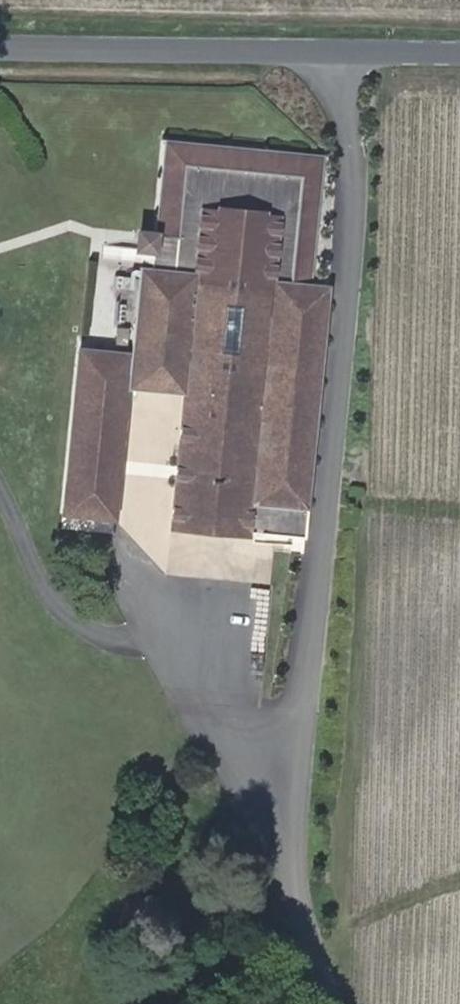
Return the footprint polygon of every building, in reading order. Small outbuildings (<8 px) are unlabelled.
[(183,392),(171,525),(304,539),(329,285),(310,283),(323,156),(164,140),(152,266),(140,265),(131,356),(77,351),(62,515),(114,520),(128,386),(130,368),(185,374),(183,392)] [(119,325),(116,345),(129,346),(132,327),(119,325)] [(128,386),(183,392),(185,374),(130,368),(128,386)]
